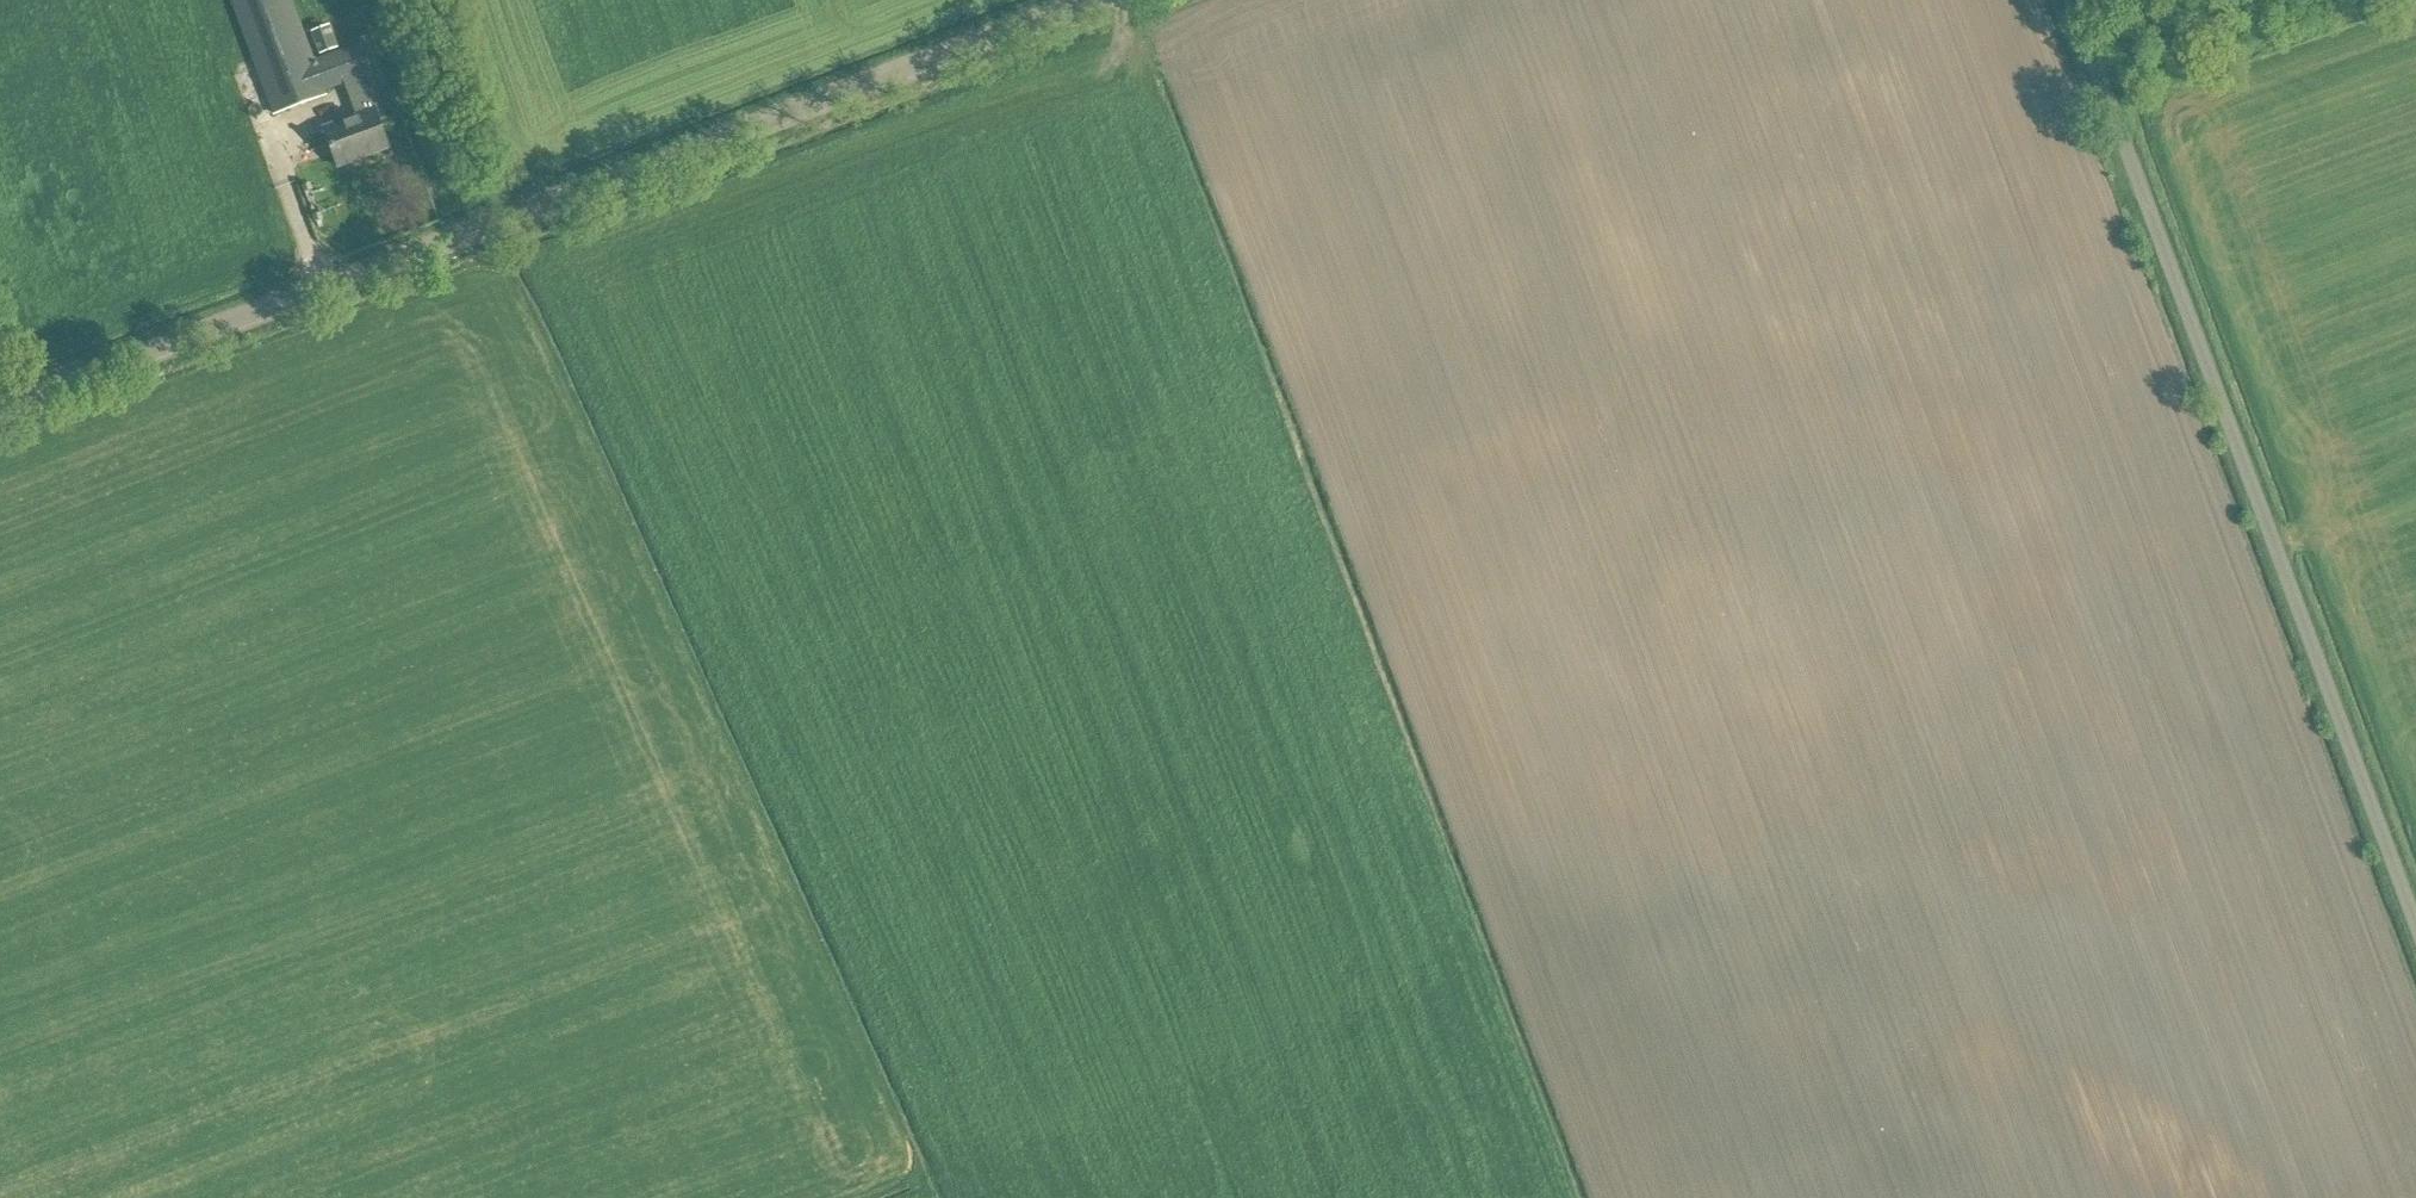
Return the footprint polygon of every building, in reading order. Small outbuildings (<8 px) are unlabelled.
[(292,0),(233,0),(275,114),(327,95),(325,91),(345,84),(357,116),(322,129),(337,168),(391,148),(381,123),(390,120),(361,44),(315,61),(292,0)] [(336,50),(327,27),(311,33),(320,56),(336,50)]
